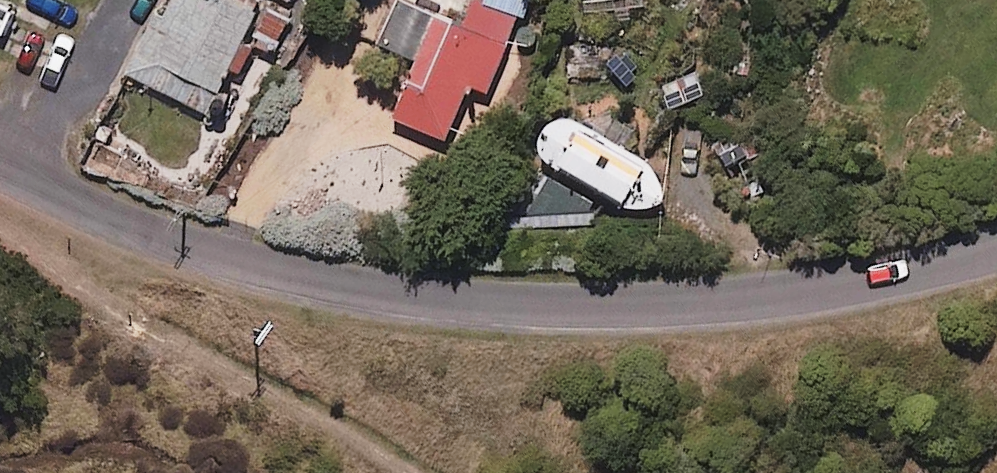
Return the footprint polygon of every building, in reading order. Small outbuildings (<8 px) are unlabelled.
[(168,20),(152,11),(121,72),(209,116),(266,0),(178,0),(168,20)] [(487,7),(526,19),(532,0),(489,0),(487,7)] [(509,48),(400,2),(379,50),(418,66),(395,120),(447,142),(469,90),(488,97),(509,48)] [(294,23),(267,8),(248,46),(274,60),(294,23)] [(589,46),(568,49),(572,77),(613,75),(635,86),(642,62),(609,48),(589,46)] [(701,72),(665,85),(675,113),(711,99),(701,72)] [(655,169),(582,125),(565,122),(550,131),(544,152),(553,166),(630,212),(657,210),(666,200),(655,169)] [(747,125),(715,140),(730,172),(762,157),(747,125)] [(522,172),(506,184),(488,223),(593,212),(593,204),(539,171),(522,172)]
